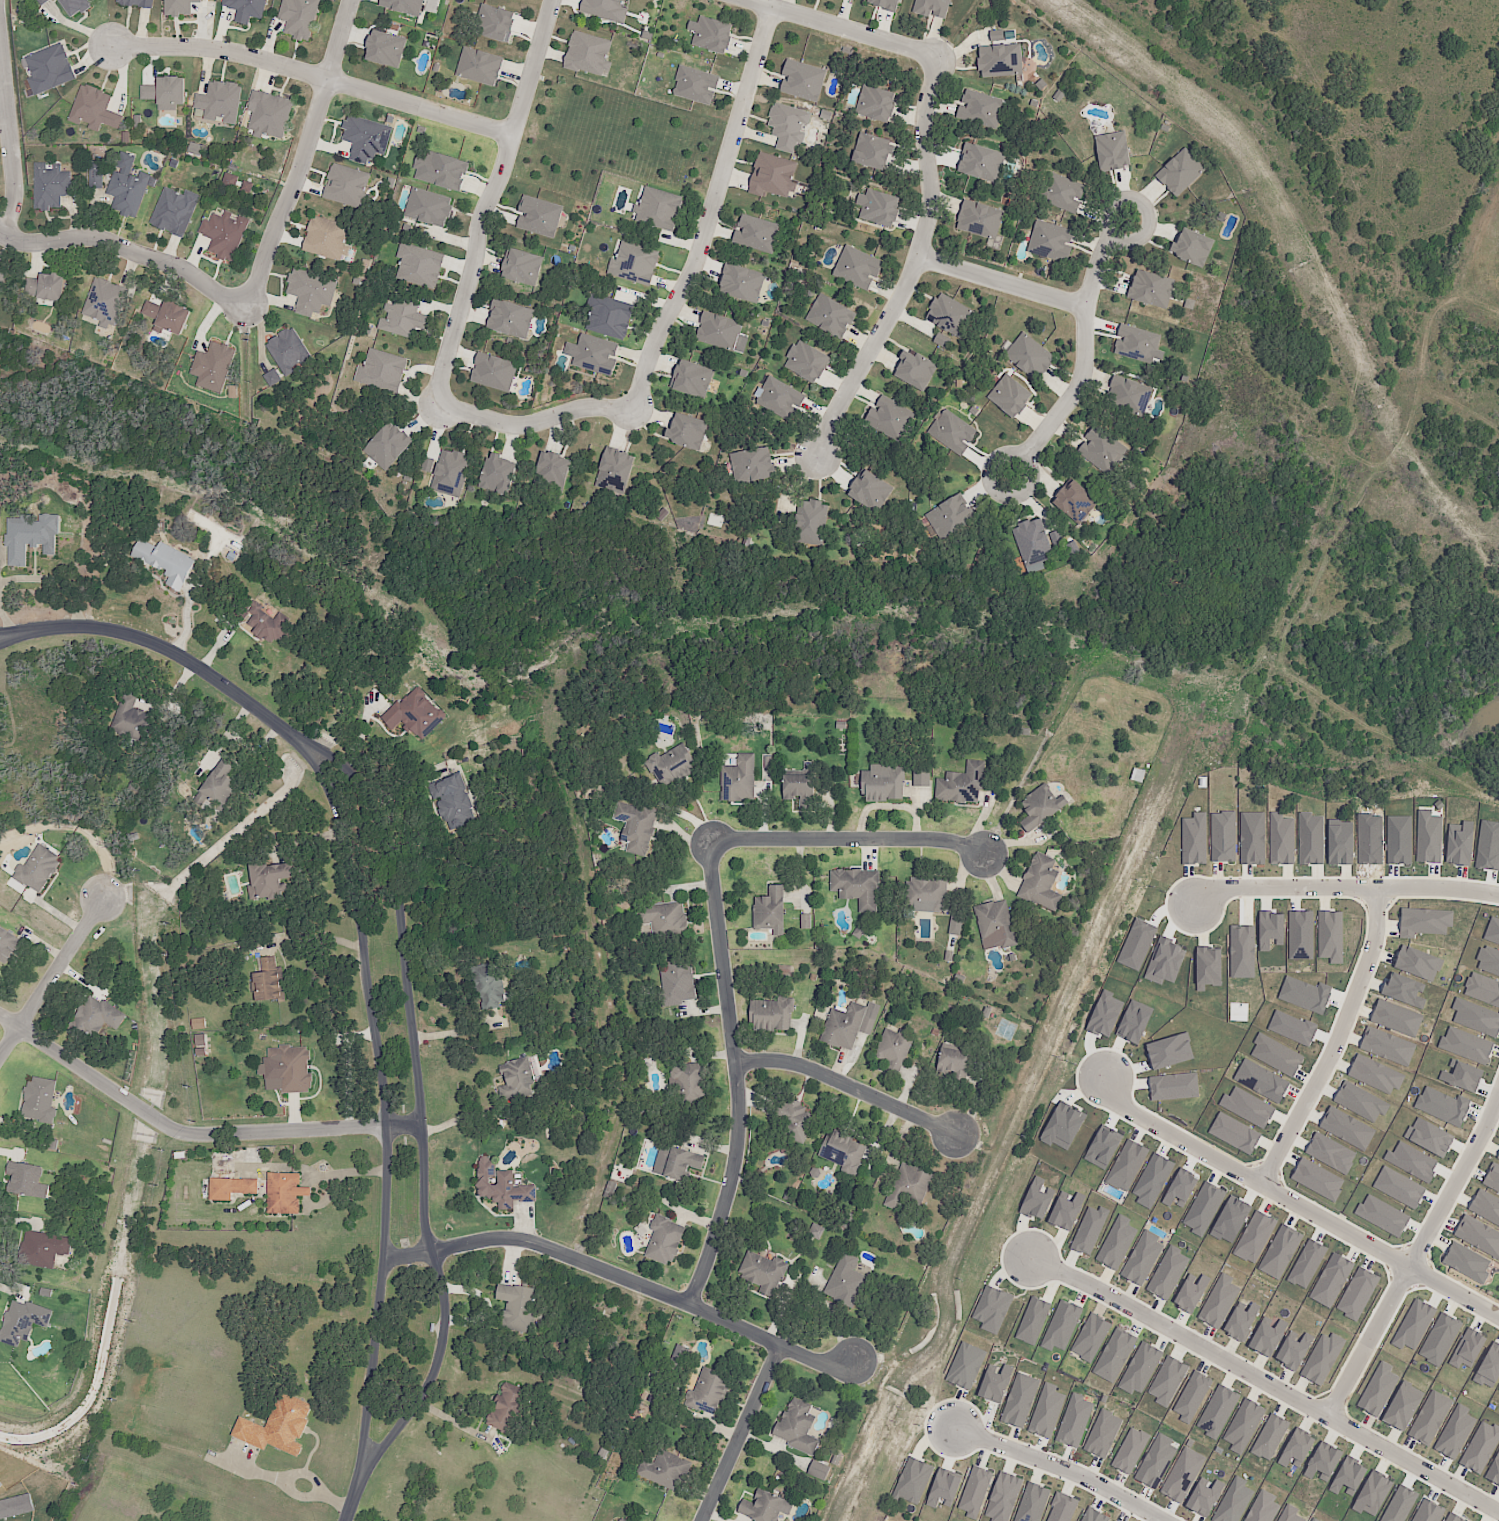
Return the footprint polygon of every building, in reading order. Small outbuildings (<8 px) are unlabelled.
[(75,18),(82,13),(84,15),(94,7),(91,3),(94,1),(94,0),(62,0),(75,18)] [(116,2),(154,8),(155,0),(116,0),(116,2)] [(163,16),(192,16),(192,3),(203,3),(203,0),(163,0),(163,16)] [(223,1),(223,0),(269,0),(266,9),(261,24),(236,17),(239,6),(223,1)] [(279,16),(283,0),(324,0),(313,39),(285,31),(289,19),(279,16)] [(381,5),(420,18),(426,0),(383,0),(381,5)] [(468,31),(513,46),(523,16),(506,10),(510,0),(492,0),(491,2),(485,0),(478,0),(468,31)] [(579,9),(627,23),(632,3),(622,0),(581,0),(579,9)] [(865,3),(866,0),(904,0),(900,14),(865,3)] [(905,20),(912,0),(954,0),(947,22),(924,15),(921,25),(905,20)] [(701,14),(693,44),(730,53),(738,24),(701,14)] [(372,27),(364,55),(401,66),(409,37),(372,27)] [(976,42),(978,76),(1024,73),(1022,40),(1006,41),(1005,27),(991,28),(992,41),(976,42)] [(577,32),(567,66),(609,78),(619,45),(577,32)] [(61,38),(79,76),(60,85),(41,94),(23,55),(50,43),(61,38)] [(462,45),(454,73),(496,85),(504,58),(462,45)] [(785,57),(779,78),(785,80),(783,89),(818,99),(826,69),(785,57)] [(681,60),(671,92),(708,104),(714,87),(725,90),(728,80),(714,75),(715,70),(681,60)] [(862,78),(890,87),(889,92),(902,96),(893,125),(852,112),(862,78)] [(140,86),(139,100),(159,100),(158,110),(175,110),(175,104),(187,104),(187,79),(159,80),(159,87),(140,86)] [(211,80),(211,90),(196,90),(195,104),(216,105),(216,116),(240,117),(240,105),(240,81),(211,80)] [(85,86),(78,103),(72,120),(98,129),(102,117),(119,124),(124,112),(113,108),(117,98),(85,86)] [(963,86),(954,118),(998,130),(1006,97),(963,86)] [(253,89),(249,103),(255,105),(249,130),(287,139),(288,135),(297,100),(253,89)] [(774,101),(767,125),(776,127),(774,135),(778,137),(776,146),(800,153),(812,112),(774,101)] [(349,111),(342,135),(356,140),(351,157),(373,164),(377,150),(386,153),(394,125),(349,111)] [(861,130),(853,160),(889,170),(897,140),(861,130)] [(1098,140),(1104,176),(1134,171),(1128,134),(1098,140)] [(963,139),(955,170),(997,180),(1004,150),(963,139)] [(431,140),(419,177),(464,191),(476,154),(431,140)] [(124,149),(115,175),(108,194),(116,197),(112,208),(135,217),(148,183),(152,184),(155,177),(142,172),(140,178),(131,174),(138,154),(124,149)] [(1159,178),(1190,150),(1209,170),(1178,199),(1159,178)] [(762,151),(749,190),(764,195),(766,188),(788,195),(798,162),(762,151)] [(89,158),(90,174),(90,188),(105,188),(105,170),(104,158),(89,158)] [(336,161),(325,198),(361,208),(364,198),(373,201),(381,174),(336,161)] [(36,164),(60,165),(60,173),(78,174),(77,192),(64,191),(63,209),(34,208),(35,185),(36,164)] [(221,183),(234,188),(238,177),(225,172),(221,183)] [(1053,178),(1090,191),(1080,219),(1043,205),(1053,178)] [(239,191),(249,194),(253,184),(243,181),(239,191)] [(645,181),(692,197),(681,230),(652,220),(648,233),(634,228),(639,214),(630,211),(634,198),(639,199),(645,181)] [(413,186),(404,216),(448,231),(458,201),(413,186)] [(867,187),(859,218),(896,227),(904,197),(867,187)] [(165,189),(197,202),(183,236),(151,223),(165,189)] [(522,194),(513,224),(556,238),(566,207),(522,194)] [(958,195),(950,226),(992,237),(1000,206),(958,195)] [(211,207),(239,217),(243,206),(263,214),(259,223),(245,259),(213,247),(218,235),(203,229),(211,207)] [(742,210),(732,242),(772,256),(783,223),(742,210)] [(313,214),(304,247),(352,260),(361,227),(313,214)] [(1076,235),(1072,248),(1077,250),(1072,266),(1031,254),(1039,225),(1076,235)] [(1188,231),(1218,245),(1206,271),(1176,257),(1188,231)] [(509,232),(528,239),(526,246),(550,254),(537,289),(502,276),(504,269),(496,266),(502,249),(509,232)] [(622,237),(616,255),(608,253),(605,264),(617,268),(614,277),(651,288),(663,250),(622,237)] [(405,240),(400,258),(408,260),(404,274),(442,284),(451,252),(405,240)] [(845,244),(833,271),(869,286),(881,259),(845,244)] [(726,259),(717,288),(758,301),(767,272),(726,259)] [(297,261),(287,288),(302,293),(296,310),(314,317),(318,308),(326,311),(339,276),(297,261)] [(1130,263),(1175,275),(1166,308),(1121,295),(1130,263)] [(4,284),(0,294),(0,267),(9,271),(4,284)] [(29,278),(42,279),(43,272),(69,274),(68,279),(66,302),(43,300),(44,295),(27,293),(28,289),(29,278)] [(96,278),(128,287),(118,323),(116,330),(100,326),(102,318),(86,313),(96,278)] [(941,289),(925,320),(959,338),(975,307),(941,289)] [(590,290),(585,303),(594,306),(586,326),(631,344),(639,325),(631,322),(637,308),(590,290)] [(821,291),(807,319),(846,340),(860,312),(821,291)] [(499,293),(539,308),(528,339),(487,324),(499,293)] [(396,295),(394,304),(386,302),(379,328),(430,341),(436,321),(427,319),(431,304),(396,295)] [(162,305),(146,298),(140,312),(156,319),(154,324),(180,335),(191,309),(165,298),(162,305)] [(703,307),(691,340),(731,354),(742,322),(703,307)] [(267,346),(289,376),(297,371),(294,366),(303,359),(309,368),(319,361),(314,354),(294,327),(267,346)] [(1124,327),(1117,355),(1154,365),(1161,336),(1124,327)] [(945,349),(950,339),(938,332),(933,342),(945,349)] [(585,333),(625,349),(614,377),(574,361),(585,333)] [(1027,334),(1060,362),(1040,386),(1006,358),(1027,334)] [(211,341),(207,353),(196,350),(195,355),(189,374),(199,377),(196,386),(224,394),(229,377),(238,349),(211,341)] [(803,345),(835,364),(820,389),(789,370),(803,345)] [(371,347),(365,364),(358,362),(353,377),(405,395),(416,362),(371,347)] [(479,349),(518,363),(508,391),(470,378),(479,349)] [(676,353),(714,368),(705,393),(666,379),(676,353)] [(907,354),(941,373),(927,397),(893,378),(907,354)] [(269,388),(281,381),(274,369),(263,375),(269,388)] [(1009,376),(1036,399),(1018,422),(990,399),(1009,376)] [(1132,376),(1155,387),(1142,413),(1105,395),(1115,376),(1129,382),(1132,376)] [(773,380),(810,399),(805,410),(798,407),(790,422),(760,407),(773,380)] [(886,399),(879,412),(871,407),(862,424),(901,443),(915,414),(886,399)] [(949,411),(980,434),(961,460),(930,437),(940,424),(949,411)] [(680,412),(669,442),(703,454),(714,424),(680,412)] [(393,417),(417,442),(390,468),(366,443),(393,417)] [(1101,430),(1133,452),(1114,480),(1082,457),(1101,430)] [(604,441),(594,471),(601,473),(598,481),(630,492),(640,462),(630,459),(633,451),(604,441)] [(422,452),(435,456),(438,444),(475,454),(462,500),(429,491),(434,472),(418,467),(422,452)] [(546,444),(579,456),(569,486),(536,474),(546,444)] [(491,446),(486,466),(478,464),(475,476),(483,478),(480,490),(511,498),(519,463),(507,460),(509,451),(491,446)] [(735,458),(739,489),(779,484),(775,453),(753,456),(735,458)] [(861,459),(844,488),(880,509),(897,480),(861,459)] [(1058,478),(1068,486),(1073,478),(1099,498),(1079,524),(1044,497),(1058,478)] [(798,491),(828,494),(824,542),(790,539),(793,500),(797,501),(798,491)] [(964,496),(982,524),(947,547),(929,519),(964,496)] [(702,505),(697,534),(711,536),(712,527),(721,528),(723,515),(717,514),(718,508),(702,505)] [(7,521),(8,568),(28,568),(27,544),(44,544),(44,554),(56,554),(56,534),(61,534),(60,515),(39,515),(39,522),(32,522),(32,513),(22,513),(22,520),(7,521)] [(1013,527),(1042,518),(1047,534),(1062,528),(1067,542),(1055,546),(1059,558),(1027,569),(1013,527)] [(132,556),(170,578),(167,584),(181,593),(199,562),(160,540),(156,547),(141,539),(132,556)] [(244,610),(256,616),(250,625),(275,644),(280,638),(287,644),(298,630),(290,625),(295,618),(282,611),(276,621),(262,610),(265,606),(255,598),(244,610)] [(381,712),(414,681),(442,711),(410,742),(381,712)] [(126,690),(110,732),(147,746),(154,728),(148,726),(152,715),(135,708),(140,696),(126,690)] [(685,745),(698,765),(694,767),(698,774),(667,794),(647,762),(662,753),(664,758),(685,745)] [(757,755),(757,802),(724,803),(723,766),(740,766),(740,756),(757,755)] [(223,758),(197,795),(209,804),(213,798),(228,808),(241,789),(234,784),(238,778),(230,773),(235,767),(223,758)] [(941,781),(950,782),(951,772),(967,774),(968,760),(988,762),(986,788),(979,787),(977,803),(939,799),(941,781)] [(864,772),(865,796),(869,796),(869,804),(906,803),(905,769),(890,769),(890,772),(864,772)] [(913,769),(913,787),(929,787),(930,769),(913,769)] [(787,771),(786,801),(802,802),(801,810),(817,811),(818,771),(787,771)] [(431,786),(449,831),(476,821),(458,776),(431,786)] [(1021,824),(1031,837),(1074,805),(1066,793),(1054,802),(1045,789),(1026,804),(1034,815),(1021,824)] [(616,820),(629,823),(625,842),(631,843),(629,852),(648,857),(658,813),(620,804),(616,820)] [(1440,863),(1442,817),(1431,816),(1431,810),(1417,810),(1416,862),(1440,863)] [(1211,812),(1210,862),(1235,862),(1235,813),(1211,812)] [(1264,865),(1265,813),(1240,812),(1239,865),(1264,865)] [(1270,865),(1294,865),(1293,819),(1282,819),(1282,812),(1269,812),(1270,865)] [(1182,819),(1181,864),(1206,865),(1206,813),(1192,813),(1192,819),(1182,819)] [(1299,865),(1323,864),(1322,817),(1310,817),(1310,813),(1298,814),(1299,865)] [(1472,822),(1461,821),(1461,825),(1447,825),(1446,865),(1471,865),(1472,822)] [(40,896),(65,861),(41,845),(27,862),(21,858),(12,870),(17,873),(14,880),(40,896)] [(1022,897),(1064,915),(1071,898),(1054,890),(1061,874),(1053,870),(1057,861),(1041,854),(1022,897)] [(252,865),(255,885),(248,886),(251,903),(287,897),(284,880),(300,877),(298,863),(266,868),(266,863),(252,865)] [(833,875),(833,893),(844,892),(844,901),(863,900),(863,913),(881,913),(880,874),(872,874),(833,875)] [(913,880),(950,880),(950,916),(933,916),(933,906),(913,906),(913,880)] [(758,896),(758,906),(751,906),(755,929),(778,928),(778,934),(787,934),(786,885),(773,885),(773,896),(758,896)] [(639,909),(686,901),(692,937),(659,942),(656,925),(642,927),(639,909)] [(976,910),(983,943),(998,939),(1001,950),(1020,946),(1010,902),(976,910)] [(1414,934),(1446,935),(1446,927),(1452,928),(1453,911),(1401,909),(1399,938),(1414,939),(1414,934)] [(1312,912),(1289,912),(1289,958),(1312,958),(1312,912)] [(1342,964),(1342,912),(1317,912),(1318,958),(1329,958),(1329,964),(1342,964)] [(1259,952),(1272,952),(1272,945),(1283,945),(1283,913),(1260,913),(1259,952)] [(802,914),(802,928),(816,928),(816,914),(802,914)] [(963,916),(951,914),(948,934),(959,936),(963,916)] [(858,939),(866,928),(859,924),(851,934),(858,939)] [(5,966),(15,955),(20,958),(29,945),(0,925),(0,963),(5,966)] [(1254,926),(1229,927),(1230,979),(1254,978),(1254,926)] [(1221,985),(1221,951),(1212,951),(1212,946),(1196,946),(1196,985),(1221,985)] [(1442,958),(1400,946),(1393,970),(1435,981),(1442,958)] [(1480,947),(1474,967),(1498,974),(1498,953),(1480,947)] [(262,958),(263,972),(254,974),(257,1002),(287,999),(282,968),(277,968),(275,956),(262,958)] [(668,1009),(663,974),(670,974),(669,965),(689,962),(690,970),(695,969),(700,999),(685,1002),(685,1007),(668,1009)] [(471,968),(503,963),(510,1005),(478,1010),(471,968)] [(1471,972),(1462,995),(1498,1008),(1498,982),(1471,972)] [(795,1031),(795,1012),(798,1011),(797,997),(790,997),(790,992),(780,992),(780,1001),(755,1001),(754,1023),(758,1023),(758,1032),(795,1031)] [(66,1031),(91,995),(102,1003),(105,999),(129,1016),(128,1018),(118,1033),(107,1026),(99,1039),(88,1032),(81,1042),(66,1031)] [(1496,1038),(1498,1030),(1498,1013),(1455,998),(1451,1009),(1456,1011),(1452,1023),(1496,1038)] [(1370,1024),(1416,1037),(1422,1013),(1376,1001),(1370,1024)] [(854,1050),(843,1046),(842,1048),(823,1043),(834,1009),(850,1014),(855,1002),(869,1006),(866,1017),(879,1021),(875,1035),(861,1032),(854,1050)] [(1493,1042),(1446,1026),(1439,1049),(1486,1065),(1493,1042)] [(1359,1050),(1408,1067),(1416,1045),(1367,1027),(1359,1050)] [(899,1075),(918,1038),(902,1030),(900,1035),(887,1029),(876,1055),(892,1063),(888,1071),(899,1075)] [(204,1034),(194,1035),(195,1046),(205,1046),(204,1034)] [(1304,1055),(1258,1034),(1248,1056),(1293,1077),(1304,1055)] [(268,1049),(269,1061),(278,1061),(279,1080),(284,1080),(285,1094),(311,1093),(311,1081),(314,1081),(314,1071),(309,1071),(308,1060),(313,1059),(313,1046),(268,1049)] [(969,1084),(975,1056),(945,1049),(940,1073),(959,1077),(958,1081),(969,1084)] [(1347,1076),(1390,1095),(1393,1088),(1398,1090),(1405,1076),(1357,1054),(1347,1076)] [(505,1097),(503,1087),(512,1086),(509,1075),(503,1076),(501,1064),(531,1058),(535,1072),(538,1085),(532,1086),(535,1098),(507,1106),(505,1097)] [(1234,1081),(1279,1103),(1289,1082),(1244,1060),(1234,1081)] [(1475,1093),(1482,1070),(1456,1062),(1452,1074),(1441,1071),(1438,1081),(1475,1093)] [(706,1064),(671,1069),(677,1108),(712,1103),(706,1064)] [(29,1082),(34,1083),(36,1076),(60,1080),(54,1107),(59,1108),(55,1127),(47,1125),(35,1122),(36,1116),(22,1112),(29,1082)] [(1389,1105),(1345,1081),(1333,1102),(1373,1123),(1379,1114),(1383,1116),(1389,1105)] [(773,1116),(782,1096),(805,1103),(804,1108),(811,1110),(808,1113),(818,1118),(808,1144),(783,1137),(787,1122),(773,1116)] [(1365,1150),(1374,1130),(1363,1125),(1358,1136),(1354,1135),(1351,1141),(1340,1136),(1343,1131),(1337,1128),(1339,1123),(1337,1122),(1331,1135),(1365,1150)] [(834,1128),(874,1145),(860,1179),(842,1171),(845,1165),(823,1155),(834,1128)] [(1148,1150),(1127,1138),(1104,1182),(1125,1193),(1148,1150)] [(692,1169),(689,1181),(657,1172),(664,1145),(708,1157),(704,1172),(692,1169)] [(503,1212),(483,1194),(481,1158),(490,1157),(492,1163),(500,1163),(499,1172),(516,1173),(516,1189),(539,1188),(539,1201),(515,1202),(515,1213),(503,1212)] [(12,1162),(24,1165),(43,1168),(37,1198),(20,1195),(8,1193),(11,1181),(16,1182),(17,1176),(10,1175),(12,1162)] [(904,1163),(884,1207),(903,1216),(911,1197),(923,1203),(935,1177),(904,1163)] [(1492,1163),(1481,1185),(1498,1194),(1498,1167),(1492,1163)] [(269,1174),(269,1214),(293,1214),(301,1214),(302,1195),(314,1195),(315,1186),(302,1186),(302,1174),(293,1174),(269,1174)] [(1044,1180),(1034,1176),(1019,1212),(1043,1222),(1055,1191),(1042,1186),(1044,1180)] [(212,1179),(211,1200),(233,1202),(234,1193),(259,1193),(259,1179),(235,1180),(212,1179)] [(1498,1227),(1498,1200),(1478,1189),(1467,1211),(1498,1227)] [(1072,1232),(1085,1196),(1076,1193),(1074,1197),(1060,1192),(1048,1223),(1072,1232)] [(1070,1248),(1089,1257),(1109,1211),(1099,1206),(1097,1211),(1088,1207),(1070,1248)] [(657,1231),(651,1229),(657,1213),(676,1221),(678,1225),(682,1226),(689,1228),(677,1266),(646,1258),(657,1231)] [(1138,1231),(1128,1225),(1130,1220),(1119,1214),(1094,1259),(1116,1271),(1138,1231)] [(1498,1260),(1498,1232),(1464,1215),(1453,1237),(1498,1260)] [(815,1221),(810,1234),(823,1241),(829,1229),(815,1221)] [(1120,1276),(1142,1287),(1163,1246),(1157,1242),(1159,1237),(1144,1229),(1120,1276)] [(31,1232),(24,1264),(54,1270),(58,1254),(69,1255),(73,1241),(31,1232)] [(1190,1257),(1169,1246),(1146,1290),(1167,1301),(1190,1257)] [(774,1300),(782,1283),(786,1284),(795,1265),(778,1257),(775,1264),(751,1253),(741,1273),(748,1277),(744,1285),(774,1300)] [(848,1307),(854,1310),(864,1289),(872,1293),(878,1281),(856,1270),(862,1259),(848,1253),(826,1296),(848,1307)] [(1238,1288),(1230,1284),(1233,1278),(1220,1272),(1198,1320),(1219,1330),(1238,1288)] [(1201,1274),(1200,1279),(1187,1273),(1174,1306),(1194,1314),(1209,1277),(1201,1274)] [(997,1336),(1014,1297),(986,1284),(971,1318),(983,1323),(980,1329),(997,1336)] [(502,1285),(500,1300),(510,1302),(509,1313),(498,1313),(495,1331),(536,1337),(544,1288),(502,1285)] [(1051,1304),(1032,1296),(1014,1339),(1034,1347),(1051,1304)] [(0,1342),(14,1301),(26,1305),(28,1300),(54,1309),(46,1327),(34,1323),(27,1342),(22,1340),(19,1349),(15,1348),(0,1342)] [(1064,1351),(1082,1309),(1060,1300),(1040,1347),(1051,1352),(1053,1347),(1064,1351)] [(1260,1307),(1250,1302),(1248,1306),(1238,1301),(1223,1332),(1242,1342),(1260,1307)] [(1112,1324),(1091,1313),(1069,1352),(1091,1364),(1112,1324)] [(1272,1358),(1287,1322),(1279,1319),(1277,1323),(1262,1317),(1249,1349),(1272,1358)] [(1137,1338),(1116,1327),(1092,1373),(1113,1384),(1137,1338)] [(1300,1337),(1290,1331),(1274,1360),(1296,1372),(1314,1337),(1303,1331),(1300,1337)] [(1345,1340),(1332,1333),(1330,1338),(1321,1334),(1299,1376),(1321,1387),(1345,1340)] [(1141,1394),(1162,1352),(1141,1341),(1117,1388),(1131,1395),(1134,1390),(1141,1394)] [(985,1351),(960,1342),(946,1382),(971,1391),(985,1351)] [(1167,1409),(1189,1367),(1167,1356),(1148,1393),(1157,1398),(1155,1403),(1167,1409)] [(1356,1406),(1377,1418),(1385,1404),(1384,1403),(1399,1378),(1389,1372),(1392,1367),(1381,1361),(1356,1406)] [(977,1396),(1000,1405),(1014,1368),(1004,1364),(1002,1370),(989,1364),(977,1396)] [(709,1369),(724,1372),(721,1377),(734,1382),(718,1415),(705,1409),(702,1413),(693,1408),(709,1369)] [(1173,1412),(1181,1415),(1179,1421),(1190,1426),(1212,1379),(1192,1370),(1173,1412)] [(1040,1380),(1017,1372),(1000,1421),(1022,1429),(1040,1380)] [(1381,1420),(1403,1432),(1423,1393),(1410,1386),(1411,1384),(1403,1380),(1381,1420)] [(490,1424),(510,1383),(537,1393),(513,1437),(490,1424)] [(1216,1440),(1240,1396),(1219,1384),(1195,1428),(1216,1440)] [(1048,1385),(1059,1390),(1058,1394),(1069,1398),(1052,1442),(1030,1434),(1048,1385)] [(1407,1435),(1428,1447),(1453,1401),(1432,1389),(1407,1435)] [(234,1436),(267,1453),(270,1446),(300,1460),(306,1448),(297,1444),(299,1438),(305,1440),(314,1422),(308,1420),(315,1407),(283,1392),(266,1428),(242,1416),(234,1436)] [(1076,1396),(1086,1399),(1084,1405),(1095,1409),(1079,1451),(1058,1443),(1076,1396)] [(1241,1456),(1266,1409),(1245,1398),(1222,1440),(1232,1445),(1229,1450),(1241,1456)] [(790,1446),(792,1440),(777,1435),(795,1399),(815,1407),(811,1413),(820,1418),(811,1434),(824,1441),(817,1457),(790,1446)] [(1433,1448),(1454,1461),(1476,1419),(1466,1414),(1468,1409),(1458,1403),(1433,1448)] [(1105,1460),(1123,1419),(1101,1409),(1082,1450),(1105,1460)] [(1290,1423),(1271,1413),(1250,1452),(1269,1462),(1290,1423)] [(1494,1423),(1498,1426),(1498,1439),(1479,1475),(1473,1472),(1474,1471),(1470,1468),(1469,1469),(1458,1463),(1481,1421),(1491,1427),(1494,1423)] [(1132,1475),(1148,1434),(1128,1427),(1112,1468),(1132,1475)] [(1277,1463),(1288,1469),(1290,1464),(1299,1469),(1315,1438),(1295,1428),(1277,1463)] [(1155,1490),(1179,1446),(1156,1434),(1133,1478),(1155,1490)] [(1302,1476),(1311,1480),(1316,1470),(1321,1473),(1318,1478),(1326,1483),(1343,1453),(1321,1441),(1302,1476)] [(1204,1457),(1182,1446),(1159,1493),(1181,1504),(1204,1457)] [(1498,1486),(1498,1449),(1484,1477),(1498,1486)] [(680,1490),(685,1478),(689,1480),(696,1465),(666,1450),(659,1464),(646,1459),(639,1473),(680,1490)] [(1328,1490),(1337,1495),(1342,1484),(1348,1487),(1344,1493),(1352,1497),(1367,1469),(1357,1464),(1358,1461),(1347,1455),(1328,1490)] [(933,1466),(907,1457),(893,1496),(918,1506),(933,1466)] [(830,1466),(812,1460),(807,1475),(826,1481),(830,1466)] [(976,1520),(992,1472),(972,1465),(957,1509),(967,1512),(965,1517),(976,1520)] [(962,1476),(938,1468),(926,1506),(937,1509),(939,1504),(951,1508),(962,1476)] [(1351,1509),(1360,1514),(1362,1510),(1374,1517),(1393,1483),(1387,1480),(1387,1479),(1385,1477),(1384,1476),(1372,1469),(1351,1509)] [(1024,1480),(1000,1471),(983,1515),(992,1519),(991,1520),(1008,1520),(1024,1480)] [(1244,1487),(1247,1481),(1233,1475),(1213,1520),(1239,1520),(1252,1491),(1244,1487)] [(1207,1518),(1225,1484),(1215,1479),(1213,1484),(1200,1478),(1185,1507),(1207,1518)] [(1050,1489),(1027,1481),(1014,1520),(1040,1520),(1050,1489)] [(1418,1494),(1400,1484),(1380,1520),(1404,1520),(1418,1494)] [(783,1512),(779,1520),(761,1520),(761,1519),(742,1511),(746,1501),(757,1505),(764,1490),(798,1504),(793,1515),(783,1512)] [(1281,1502),(1259,1491),(1244,1520),(1271,1520),(1281,1502)] [(1080,1502),(1059,1492),(1045,1520),(1070,1520),(1080,1502)] [(1445,1509),(1424,1498),(1411,1520),(1438,1520),(1445,1509)] [(1305,1520),(1296,1515),(1298,1510),(1286,1504),(1277,1520),(1304,1520),(1305,1520)] [(1085,1507),(1080,1520),(1106,1520),(1108,1516),(1085,1507)] [(1450,1512),(1445,1520),(1465,1520),(1450,1512)]
